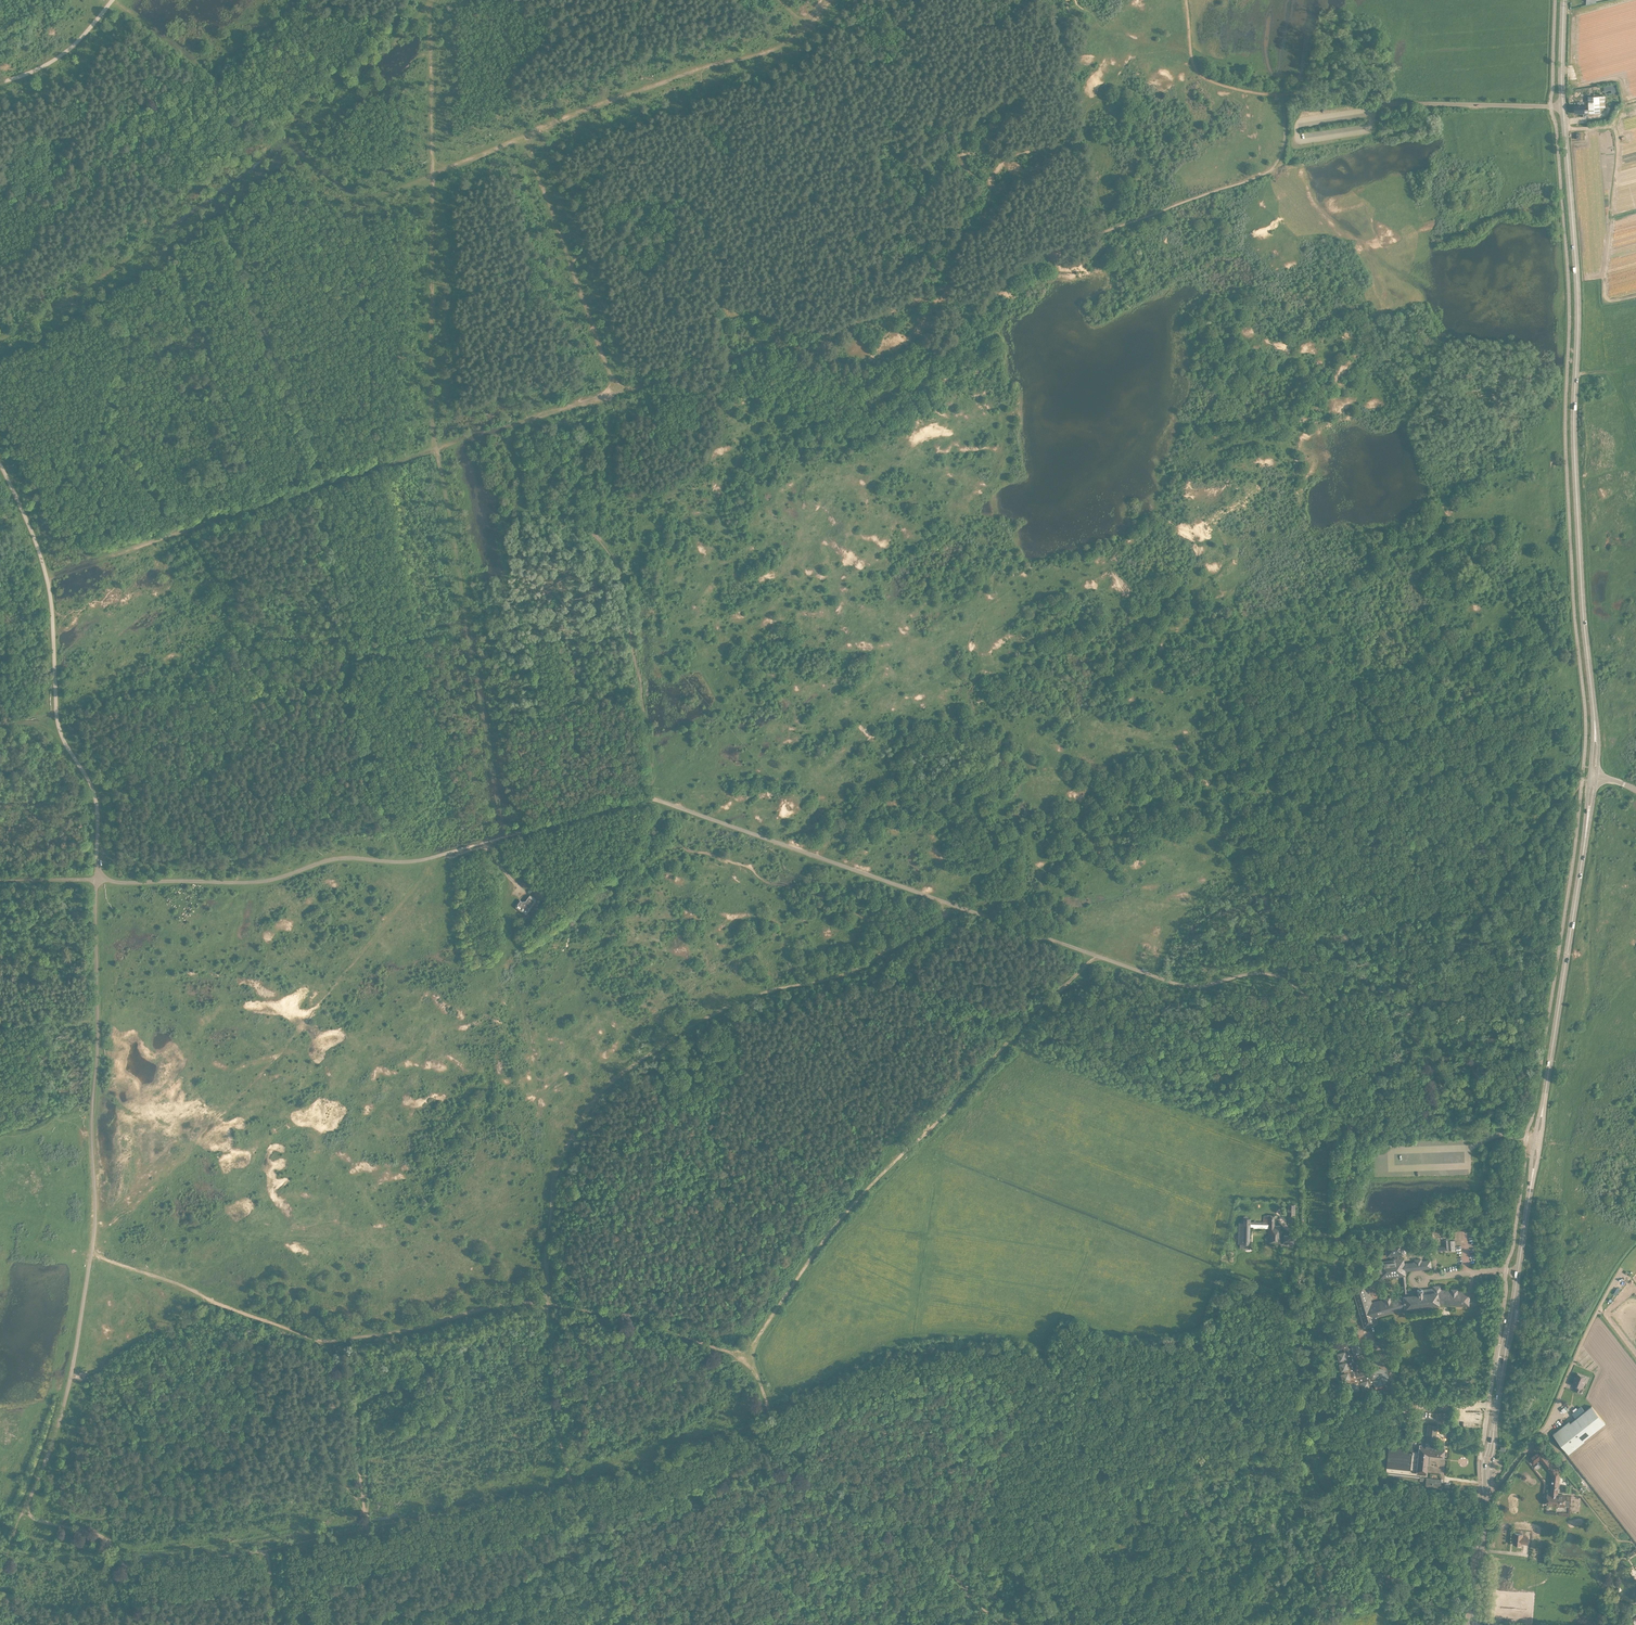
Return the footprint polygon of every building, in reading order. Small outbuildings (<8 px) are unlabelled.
[(1599,107),(1605,107),(1605,101),(1604,96),(1599,96),(1588,96),(1588,113),(1599,113),(1599,107)] [(1575,113),(1583,112),(1583,116),(1587,116),(1587,109),(1584,109),(1584,104),(1574,105),(1575,113)] [(521,901),(518,899),(514,905),(514,907),(524,914),(526,914),(535,901),(535,899),(529,894),(525,900),(521,901)] [(1238,1243),(1238,1247),(1246,1247),(1246,1243),(1251,1243),(1251,1237),(1249,1237),(1249,1227),(1253,1227),(1253,1228),(1268,1228),(1268,1235),(1266,1235),(1266,1239),(1268,1239),(1268,1242),(1280,1243),(1280,1242),(1283,1242),(1283,1243),(1293,1243),(1293,1234),(1283,1234),(1283,1235),(1281,1234),(1281,1229),(1280,1229),(1280,1225),(1274,1225),(1274,1216),(1276,1216),(1277,1214),(1269,1213),(1269,1215),(1263,1215),(1263,1221),(1250,1221),(1250,1218),(1242,1218),(1242,1220),(1240,1220),(1240,1222),(1238,1222),(1238,1243)] [(1444,1246),(1436,1247),(1436,1250),(1447,1249),(1447,1239),(1443,1239),(1444,1246)] [(1402,1253),(1401,1242),(1385,1244),(1386,1255),(1394,1254),(1394,1259),(1394,1260),(1377,1262),(1379,1277),(1401,1274),(1403,1293),(1389,1297),(1389,1296),(1383,1297),(1383,1299),(1371,1303),(1365,1285),(1353,1288),(1364,1325),(1376,1321),(1374,1315),(1387,1311),(1388,1312),(1393,1310),(1392,1309),(1403,1306),(1403,1308),(1405,1308),(1405,1307),(1437,1303),(1437,1304),(1439,1304),(1439,1302),(1450,1303),(1455,1304),(1455,1303),(1466,1304),(1467,1291),(1456,1290),(1456,1289),(1450,1289),(1450,1290),(1439,1289),(1439,1286),(1432,1286),(1432,1288),(1422,1289),(1422,1288),(1416,1289),(1416,1290),(1406,1291),(1403,1270),(1430,1267),(1429,1260),(1421,1261),(1421,1260),(1420,1260),(1420,1258),(1414,1259),(1414,1260),(1413,1261),(1413,1262),(1402,1263),(1402,1258),(1401,1258),(1401,1253),(1402,1253)] [(1362,1352),(1357,1336),(1349,1338),(1349,1336),(1339,1339),(1341,1345),(1342,1345),(1344,1351),(1336,1353),(1339,1361),(1341,1360),(1342,1362),(1338,1363),(1340,1371),(1343,1370),(1344,1373),(1340,1374),(1342,1381),(1345,1381),(1347,1389),(1350,1389),(1351,1391),(1359,1389),(1358,1386),(1360,1385),(1361,1389),(1369,1387),(1368,1384),(1373,1383),(1374,1387),(1382,1385),(1381,1383),(1382,1383),(1383,1383),(1383,1382),(1384,1382),(1384,1381),(1385,1381),(1385,1380),(1386,1380),(1386,1379),(1387,1378),(1387,1377),(1387,1376),(1387,1375),(1387,1374),(1387,1373),(1386,1373),(1386,1372),(1385,1371),(1385,1370),(1384,1370),(1383,1369),(1382,1368),(1381,1368),(1380,1368),(1379,1368),(1378,1368),(1371,1370),(1370,1369),(1357,1373),(1355,1364),(1357,1363),(1355,1354),(1362,1352)] [(1580,1392),(1584,1384),(1582,1383),(1585,1376),(1577,1373),(1572,1384),(1576,1385),(1574,1390),(1580,1392)] [(1553,1433),(1568,1452),(1604,1422),(1591,1405),(1570,1422),(1568,1421),(1553,1433)] [(1434,1442),(1436,1425),(1427,1424),(1425,1445),(1419,1445),(1418,1451),(1411,1451),(1412,1447),(1388,1445),(1386,1467),(1409,1470),(1409,1469),(1416,1470),(1416,1473),(1425,1474),(1428,1454),(1443,1456),(1443,1447),(1433,1446),(1434,1442)] [(1539,1458),(1552,1474),(1550,1493),(1547,1493),(1546,1504),(1564,1506),(1565,1494),(1557,1493),(1560,1472),(1540,1448),(1529,1458),(1533,1463),(1539,1458)] [(1440,1479),(1426,1478),(1425,1486),(1440,1487),(1439,1492),(1442,1492),(1444,1481),(1440,1481),(1440,1479)] [(1513,1543),(1516,1544),(1522,1544),(1522,1543),(1527,1544),(1528,1536),(1523,1535),(1523,1534),(1514,1533),(1513,1543)]
